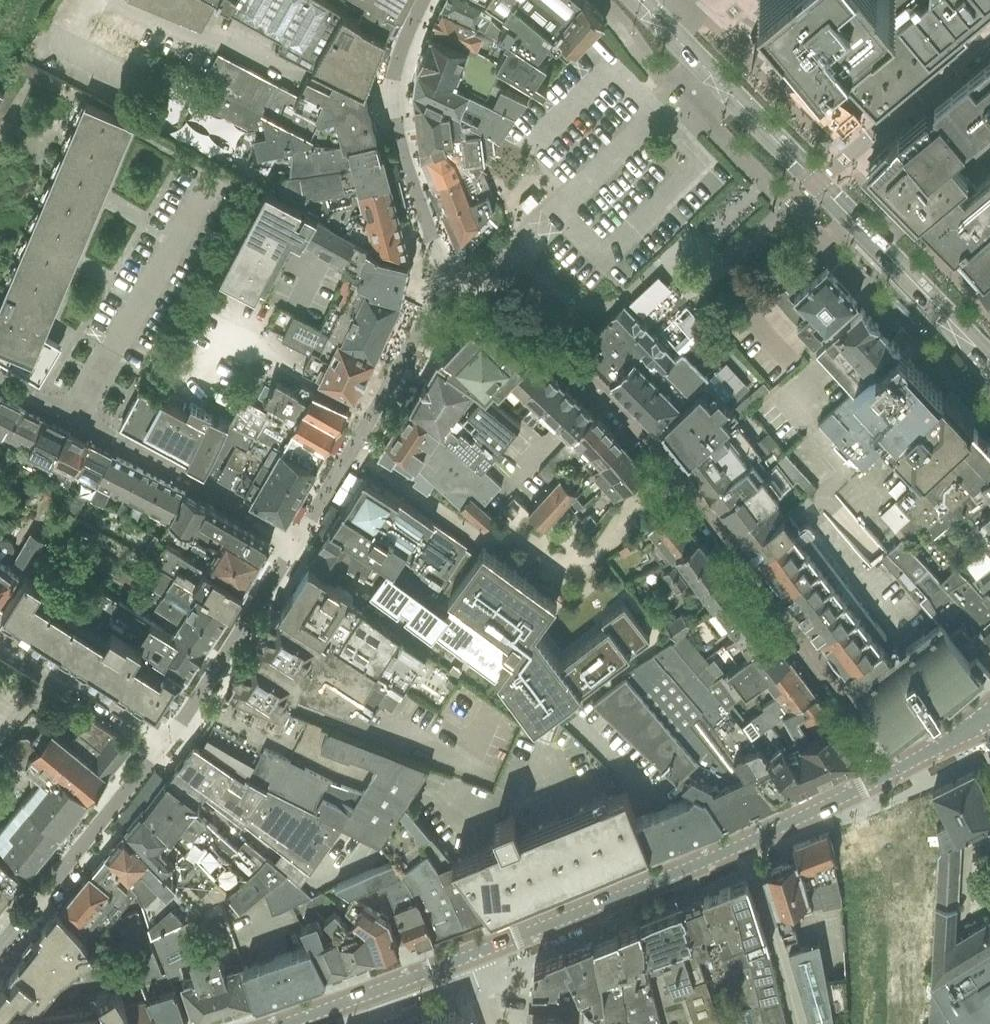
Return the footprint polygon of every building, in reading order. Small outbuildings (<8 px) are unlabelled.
[(201,29),(217,0),(133,0),(201,29)] [(280,34),(276,44),(336,74),(366,89),(365,87),(385,36),(385,34),(361,21),(362,19),(357,16),(330,0),(219,0),(280,34)] [(352,5),(353,3),(357,5),(360,0),(365,3),(358,15),(357,16),(362,19),(361,21),(385,34),(397,9),(382,0),(343,0),(352,5)] [(397,9),(398,8),(399,6),(402,0),(382,0),(397,9)] [(501,28),(510,14),(489,0),(444,0),(441,5),(478,23),(520,46),(522,42),(501,28)] [(496,46),(490,57),(504,64),(544,88),(558,67),(536,52),(581,0),(489,0),(510,14),(501,28),(522,42),(525,44),(517,58),(496,46)] [(536,52),(546,58),(550,53),(552,51),(557,45),(569,55),(577,47),(591,32),(602,21),(605,17),(587,0),(581,0),(536,52)] [(767,2),(769,1),(798,32),(801,35),(865,101),(869,106),(876,112),(882,107),(959,43),(968,35),(964,28),(989,6),(989,0),(766,0),(767,2)] [(440,9),(436,19),(474,34),(496,46),(517,58),(525,44),(522,42),(520,46),(478,23),(441,5),(440,9)] [(496,46),(474,34),(436,19),(431,31),(468,45),(490,57),(496,46)] [(468,45),(431,31),(419,58),(417,64),(456,79),(486,95),(504,64),(490,57),(468,45)] [(204,81),(231,96),(263,113),(313,140),(313,144),(349,147),(349,146),(378,138),(368,97),(366,89),(336,74),(333,81),(330,86),(308,75),(298,96),(219,54),(204,81)] [(26,74),(59,91),(64,82),(22,61),(4,93),(0,99),(0,120),(26,74)] [(935,109),(965,142),(989,122),(989,67),(986,63),(933,107),(935,109)] [(464,103),(482,112),(477,122),(472,120),(471,123),(500,139),(516,114),(469,92),(437,76),(416,67),(413,91),(460,113),(464,103)] [(493,103),(516,114),(527,100),(501,87),(493,103)] [(465,132),(462,130),(460,113),(413,91),(413,92),(422,157),(444,147),(470,173),(475,178),(475,176),(482,167),(500,139),(471,123),(470,123),(465,132)] [(827,98),(818,95),(808,92),(803,102),(835,134),(838,130),(842,135),(860,120),(853,111),(851,113),(835,102),(827,98)] [(284,198),(300,206),(307,198),(347,192),(347,190),(363,187),(389,181),(378,138),(349,146),(349,147),(313,144),(313,140),(263,113),(231,96),(223,112),(233,118),(250,126),(264,123),(267,135),(255,137),(259,155),(292,148),(289,175),(284,178),(281,182),(279,186),(280,191),(281,194),(284,198)] [(34,377),(56,341),(42,333),(57,299),(54,298),(129,120),(110,113),(85,102),(6,290),(8,291),(0,308),(0,357),(34,377)] [(926,113),(896,138),(929,175),(949,158),(948,157),(950,155),(965,142),(935,109),(928,116),(926,113)] [(910,211),(918,218),(919,217),(918,216),(964,177),(966,178),(967,177),(961,169),(950,155),(948,157),(949,158),(929,175),(896,138),(867,167),(899,200),(910,211)] [(422,159),(433,186),(470,173),(444,147),(422,157),(422,159)] [(470,173),(433,186),(444,212),(485,196),(485,195),(492,192),(481,168),(475,176),(475,178),(470,173)] [(953,254),(989,224),(989,175),(976,187),(967,177),(966,178),(964,177),(918,216),(919,217),(918,218),(952,253),(953,254)] [(372,226),(398,219),(389,181),(363,187),(372,226)] [(370,287),(370,289),(402,298),(402,296),(409,259),(380,255),(377,254),(356,239),(322,220),(302,208),(266,190),(221,277),(256,296),(275,260),(282,245),(291,230),(360,272),(359,279),(370,286),(370,287)] [(492,192),(485,195),(485,196),(493,210),(498,208),(492,192)] [(485,196),(444,212),(457,244),(493,210),(485,196)] [(372,226),(380,255),(409,259),(398,219),(372,226)] [(977,282),(989,272),(989,224),(953,254),(977,281),(976,282),(977,282)] [(813,342),(854,304),(856,301),(855,300),(854,300),(846,291),(846,290),(826,269),(794,298),(807,312),(804,315),(794,304),(785,312),(813,342)] [(977,282),(989,297),(989,272),(977,282)] [(339,312),(330,333),(340,339),(374,357),(401,300),(402,299),(402,298),(370,289),(365,288),(356,308),(346,303),(342,313),(339,312)] [(578,351),(619,392),(642,370),(643,371),(649,364),(653,368),(656,365),(661,371),(663,369),(676,358),(624,306),(579,350),(578,350),(578,351)] [(826,341),(817,349),(836,370),(844,363),(847,360),(881,329),(861,308),(859,310),(847,322),(826,341)] [(293,316),(282,339),(311,353),(303,369),(338,387),(355,396),(374,357),(340,339),(330,333),(319,328),(293,316)] [(477,317),(438,358),(465,376),(464,378),(490,400),(491,399),(496,393),(504,384),(532,354),(531,354),(530,354),(524,350),(525,348),(518,343),(517,344),(513,340),(514,339),(502,330),(502,331),(497,327),(498,326),(487,317),(486,318),(483,316),(483,317),(477,318),(477,317)] [(844,363),(836,370),(854,390),(862,383),(899,349),(881,329),(847,360),(844,363)] [(819,422),(861,467),(941,393),(908,358),(907,360),(898,351),(899,349),(862,383),(819,422)] [(676,358),(663,369),(672,378),(689,396),(705,381),(709,377),(692,360),(685,353),(683,351),(676,358)] [(547,369),(532,354),(504,384),(496,393),(501,397),(512,385),(523,396),(547,369)] [(437,359),(422,387),(456,412),(498,449),(520,423),(491,399),(490,400),(464,378),(465,376),(438,358),(438,359),(437,359)] [(161,374),(166,364),(156,359),(151,369),(161,374)] [(689,396),(656,429),(664,436),(666,439),(683,461),(686,464),(735,420),(738,417),(732,410),(729,407),(724,402),(737,391),(745,383),(726,362),(705,381),(689,396)] [(672,378),(663,369),(661,371),(656,365),(653,368),(649,364),(643,371),(642,370),(619,392),(639,412),(662,390),(661,389),(672,378)] [(563,384),(547,369),(523,396),(533,405),(522,417),(528,423),(563,384)] [(143,382),(156,389),(162,378),(149,371),(143,382)] [(656,429),(689,396),(672,378),(661,389),(662,390),(639,412),(656,429)] [(272,389),(271,390),(293,402),(338,427),(341,423),(340,423),(349,407),(329,397),(302,386),(298,393),(292,390),(277,381),(272,389)] [(763,382),(732,410),(738,417),(769,389),(763,382)] [(578,399),(563,384),(528,423),(532,427),(543,415),(554,425),(578,399)] [(264,385),(258,396),(262,398),(263,399),(265,400),(271,390),(272,389),(270,388),(269,388),(264,385)] [(134,401),(121,424),(120,425),(187,462),(206,422),(189,413),(178,408),(168,402),(157,396),(140,387),(140,388),(148,392),(141,405),(134,401)] [(417,397),(409,408),(440,431),(471,458),(500,488),(501,485),(482,467),(493,456),(497,450),(498,449),(456,412),(422,387),(417,397)] [(285,421),(259,406),(254,404),(244,398),(229,423),(243,430),(244,429),(256,436),(317,463),(318,463),(318,462),(337,429),(338,427),(293,402),(271,390),(265,400),(265,401),(288,415),(285,421)] [(737,391),(724,402),(729,407),(741,395),(737,391)] [(880,452),(911,485),(916,480),(969,428),(967,426),(970,424),(971,424),(973,423),(973,421),(946,392),(944,393),(942,395),(941,393),(861,467),(862,468),(880,452)] [(7,438),(22,409),(0,398),(0,435),(7,438)] [(592,412),(580,401),(578,399),(554,425),(567,438),(593,415),(591,413),(592,412)] [(191,405),(192,405),(189,413),(206,422),(187,462),(205,471),(214,454),(222,437),(229,423),(210,414),(211,413),(206,410),(192,404),(191,405)] [(409,408),(398,425),(423,444),(455,473),(487,502),(500,488),(471,458),(440,431),(409,408)] [(23,462),(44,420),(22,409),(7,438),(29,449),(23,462)] [(569,439),(538,472),(548,481),(575,452),(583,460),(590,468),(599,460),(601,462),(602,463),(623,445),(622,445),(594,415),(592,412),(591,413),(593,415),(578,428),(567,438),(569,439)] [(39,454),(52,460),(67,432),(44,420),(23,462),(32,467),(39,454)] [(735,420),(686,464),(697,478),(748,437),(745,434),(735,420)] [(243,430),(229,423),(222,437),(232,443),(232,442),(263,460),(306,482),(311,473),(316,464),(317,465),(317,463),(256,436),(244,429),(243,430)] [(423,444),(398,425),(386,443),(411,462),(415,466),(417,468),(460,508),(484,529),(495,518),(482,507),(487,502),(455,473),(423,444)] [(956,517),(944,501),(989,462),(989,445),(973,427),(970,430),(969,428),(916,480),(911,485),(912,486),(896,500),(933,539),(956,517)] [(52,460),(45,473),(46,473),(47,474),(67,486),(68,484),(72,476),(89,443),(67,432),(52,460)] [(758,441),(757,441),(765,452),(765,451),(767,450),(776,443),(769,433),(758,441)] [(222,437),(214,454),(239,469),(240,468),(296,499),(305,484),(306,482),(263,460),(232,442),(232,443),(222,437)] [(697,478),(710,496),(762,456),(748,437),(697,478)] [(80,474),(97,483),(112,454),(89,443),(72,476),(68,484),(74,487),(80,474)] [(386,443),(378,456),(411,477),(417,468),(415,466),(411,462),(386,443)] [(635,459),(623,445),(602,463),(592,475),(604,488),(635,459)] [(497,450),(493,456),(500,462),(504,457),(497,450)] [(774,503),(773,502),(796,480),(803,473),(785,453),(754,484),(720,509),(735,529),(760,509),(774,503)] [(98,484),(91,499),(104,505),(111,490),(125,497),(140,469),(112,454),(97,483),(98,484)] [(214,454),(205,471),(261,502),(260,503),(263,505),(263,504),(268,506),(267,507),(268,508),(269,507),(279,513),(279,514),(281,515),(282,514),(283,515),(288,514),(296,499),(240,468),(239,469),(214,454)] [(758,458),(710,496),(720,509),(754,484),(768,470),(764,466),(762,463),(758,458)] [(646,473),(635,459),(604,488),(616,500),(646,473)] [(944,501),(956,517),(957,518),(964,511),(967,515),(979,505),(980,507),(989,499),(989,462),(944,501)] [(125,497),(148,508),(162,480),(140,469),(125,497)] [(810,480),(803,473),(796,480),(802,487),(810,480)] [(391,492),(365,475),(344,509),(409,550),(450,580),(453,576),(448,573),(467,545),(391,492)] [(544,527),(577,491),(561,477),(528,511),(544,527)] [(162,480),(148,508),(161,515),(159,520),(165,523),(167,524),(168,525),(171,520),(185,492),(162,480)] [(802,487),(808,494),(816,487),(810,480),(802,487)] [(76,492),(65,509),(70,512),(75,515),(84,500),(86,498),(86,497),(76,492)] [(209,506),(207,504),(187,492),(185,492),(171,520),(161,538),(166,541),(183,550),(191,536),(202,518),(209,506)] [(577,498),(572,502),(582,514),(587,510),(577,498)] [(910,518),(895,501),(881,514),(896,530),(910,518)] [(760,509),(735,529),(746,543),(760,561),(771,575),(780,587),(824,554),(810,535),(814,531),(811,526),(810,526),(810,525),(809,525),(808,525),(808,524),(807,524),(806,524),(805,524),(804,524),(803,525),(802,525),(795,531),(790,524),(784,516),(774,503),(760,509)] [(986,517),(979,509),(980,507),(979,505),(967,515),(969,517),(971,515),(978,523),(986,533),(989,530),(989,514),(986,517)] [(209,506),(202,518),(227,533),(235,521),(209,506)] [(662,564),(670,561),(675,557),(697,539),(673,508),(661,518),(660,517),(659,518),(659,519),(650,527),(649,526),(648,527),(660,543),(651,550),(662,564)] [(344,509),(331,528),(343,536),(342,537),(378,560),(383,563),(386,565),(394,570),(436,601),(450,580),(409,550),(344,509)] [(590,514),(581,520),(589,531),(597,522),(590,514)] [(263,555),(227,533),(202,518),(191,536),(252,574),(263,555)] [(263,555),(269,546),(268,545),(267,540),(235,521),(227,533),(263,555)] [(986,533),(978,523),(969,532),(975,538),(983,547),(985,545),(989,551),(989,537),(986,533)] [(318,550),(309,563),(336,580),(346,564),(372,580),(383,563),(378,560),(342,537),(343,536),(331,528),(319,548),(318,549),(318,550)] [(30,531),(14,559),(29,568),(46,540),(30,531)] [(148,544),(142,555),(153,562),(174,574),(175,575),(230,611),(242,591),(205,569),(208,564),(183,550),(166,541),(161,538),(154,534),(148,544)] [(252,574),(191,536),(183,550),(208,564),(205,569),(242,591),(252,574)] [(940,580),(901,537),(889,548),(928,592),(948,624),(947,626),(970,651),(976,646),(989,662),(989,636),(940,580)] [(19,573),(20,572),(10,566),(6,562),(14,551),(14,548),(14,546),(13,543),(12,540),(9,539),(7,538),(0,539),(0,600),(19,573)] [(672,565),(663,572),(666,576),(666,577),(669,581),(685,569),(688,573),(710,556),(697,539),(675,557),(675,558),(676,559),(677,561),(674,564),(672,565)] [(620,550),(619,551),(620,553),(624,557),(631,551),(626,545),(620,550)] [(478,556),(441,605),(451,612),(512,657),(498,677),(534,725),(543,718),(545,716),(547,715),(569,698),(649,637),(624,604),(560,661),(535,629),(556,601),(484,548),(478,556)] [(918,639),(957,686),(959,688),(989,665),(989,667),(989,662),(976,646),(970,651),(947,626),(948,624),(928,592),(889,548),(887,550),(889,551),(882,558),(939,622),(918,639)] [(780,587),(793,604),(837,570),(824,554),(780,587)] [(685,569),(669,581),(673,585),(674,587),(676,590),(686,582),(691,587),(695,584),(700,590),(723,573),(710,556),(688,573),(685,569)] [(153,562),(142,581),(149,586),(177,602),(217,630),(226,615),(227,615),(230,611),(175,575),(174,574),(153,562)] [(309,563),(280,610),(381,674),(394,683),(404,689),(439,711),(460,680),(391,629),(349,599),(354,591),(309,563)] [(375,583),(371,589),(433,636),(451,612),(441,605),(436,601),(394,570),(386,565),(375,582),(375,583)] [(971,580),(958,565),(940,580),(989,636),(989,595),(987,598),(971,580)] [(987,598),(989,595),(989,567),(977,578),(975,577),(971,580),(987,598)] [(793,604),(805,620),(849,586),(837,570),(793,604)] [(2,613),(142,702),(167,662),(88,611),(28,573),(2,613)] [(700,590),(713,607),(736,590),(723,573),(700,590)] [(217,630),(177,602),(149,586),(145,593),(157,601),(155,604),(169,613),(164,622),(205,648),(207,646),(206,645),(217,630)] [(805,620),(816,635),(860,601),(849,586),(805,620)] [(102,590),(88,611),(147,649),(167,662),(185,673),(188,675),(202,652),(205,648),(189,637),(175,628),(164,622),(161,626),(150,620),(139,613),(102,590)] [(713,607),(703,616),(718,636),(729,628),(732,631),(733,630),(735,629),(754,614),(736,590),(713,607)] [(816,635),(828,650),(872,617),(860,601),(816,635)] [(381,674),(280,610),(276,615),(271,616),(268,620),(269,626),(266,631),(260,633),(258,637),(259,642),(252,653),(247,654),(244,659),(245,664),(242,669),(236,671),(234,675),(235,680),(231,685),(227,692),(230,693),(231,691),(279,709),(279,708),(283,710),(284,708),(286,708),(291,700),(290,697),(351,720),(357,712),(370,721),(382,703),(388,693),(374,684),(381,674)] [(451,612),(433,636),(495,682),(498,677),(512,657),(451,612)] [(681,614),(662,629),(673,643),(692,628),(690,626),(681,614)] [(735,635),(724,644),(737,662),(738,661),(771,637),(754,614),(735,629),(733,630),(732,631),(735,635)] [(840,665),(875,638),(882,632),(885,636),(886,635),(872,617),(828,650),(840,665)] [(717,731),(741,766),(762,748),(753,738),(741,724),(727,708),(732,703),(740,696),(764,679),(789,661),(771,637),(738,661),(737,662),(716,678),(690,698),(709,721),(717,731)] [(846,674),(849,672),(882,646),(875,638),(840,665),(846,674)] [(918,639),(893,660),(928,703),(929,703),(934,710),(941,705),(936,697),(942,692),(945,697),(950,692),(957,686),(918,639)] [(882,646),(849,672),(853,677),(850,679),(864,698),(888,733),(890,734),(893,735),(894,738),(931,710),(926,704),(928,703),(893,660),(882,646)] [(623,676),(592,700),(677,779),(682,782),(696,790),(702,793),(704,791),(724,820),(758,805),(768,801),(766,799),(746,773),(745,772),(741,766),(717,731),(709,721),(690,698),(683,689),(674,678),(667,670),(653,653),(652,654),(652,655),(622,673),(623,676)] [(805,680),(789,661),(764,679),(776,695),(787,687),(790,691),(805,680)] [(167,662),(142,702),(159,713),(185,673),(167,662)] [(381,674),(374,684),(388,693),(394,683),(381,674)] [(746,720),(741,724),(753,738),(773,723),(772,722),(782,714),(782,713),(788,710),(817,696),(815,693),(805,680),(790,691),(787,687),(776,695),(762,705),(763,707),(763,708),(764,708),(746,720)] [(388,693),(382,703),(391,709),(393,706),(404,689),(394,683),(388,693)] [(790,745),(819,731),(836,722),(817,696),(788,710),(782,713),(782,714),(780,716),(772,722),(773,723),(782,733),(781,734),(790,745)] [(732,703),(727,708),(741,724),(746,720),(732,703)] [(121,737),(90,717),(68,742),(108,776),(109,774),(133,745),(124,739),(123,741),(120,739),(121,737)] [(819,731),(837,769),(856,761),(858,752),(836,722),(819,731)] [(108,776),(68,742),(45,723),(31,740),(27,737),(20,738),(7,754),(25,768),(27,765),(34,771),(40,776),(50,775),(52,775),(55,778),(58,773),(89,799),(107,776),(108,776)] [(788,745),(790,745),(781,734),(782,733),(773,723),(753,738),(762,748),(767,753),(796,788),(817,778),(788,745)] [(264,748),(250,776),(293,800),(344,828),(378,846),(405,804),(408,800),(429,767),(329,728),(321,747),(350,758),(351,756),(378,766),(362,791),(331,781),(282,756),(264,748)] [(788,745),(817,778),(837,769),(819,731),(790,745),(788,745)] [(170,778),(169,780),(197,802),(198,800),(199,801),(204,795),(206,793),(215,800),(238,818),(243,822),(310,873),(332,843),(344,828),(293,800),(250,776),(245,774),(243,778),(194,744),(175,769),(174,771),(169,777),(170,778)] [(766,799),(768,801),(796,788),(767,753),(762,748),(741,766),(745,772),(766,799)] [(974,770),(932,792),(946,818),(988,798),(974,770)] [(27,796),(25,800),(32,805),(62,831),(88,800),(89,799),(58,773),(55,778),(52,775),(50,775),(40,776),(34,771),(31,775),(31,783),(35,786),(27,796)] [(169,777),(146,809),(185,850),(195,838),(202,844),(206,840),(246,876),(257,869),(259,866),(193,809),(199,801),(198,800),(197,802),(169,780),(170,778),(169,777)] [(465,876),(494,914),(498,912),(496,908),(507,903),(509,908),(590,874),(667,843),(653,811),(637,818),(625,790),(567,814),(521,833),(513,815),(494,823),(502,841),(453,861),(465,876)] [(660,808),(653,811),(667,843),(673,841),(680,838),(724,821),(724,820),(704,791),(702,793),(696,790),(693,795),(680,800),(664,806),(660,808)] [(936,826),(940,844),(940,850),(938,854),(930,982),(989,946),(989,918),(955,940),(960,839),(989,824),(989,797),(988,798),(946,818),(947,821),(942,823),(936,826)] [(25,800),(0,830),(0,845),(30,870),(62,831),(32,805),(25,800)] [(379,847),(391,861),(421,899),(435,936),(494,914),(465,876),(453,861),(405,804),(378,846),(379,847)] [(197,865),(184,852),(185,850),(146,809),(144,808),(125,831),(164,871),(165,871),(177,884),(197,865)] [(108,853),(107,854),(116,864),(130,879),(138,889),(137,890),(144,902),(142,904),(151,934),(185,918),(190,915),(202,909),(177,884),(165,871),(164,871),(125,831),(108,853)] [(828,832),(793,845),(797,857),(803,872),(807,887),(816,884),(822,907),(841,902),(841,895),(840,892),(836,877),(835,873),(833,862),(837,861),(828,832)] [(90,873),(76,890),(96,907),(98,908),(112,920),(113,920),(137,890),(138,889),(130,879),(116,864),(107,854),(105,855),(90,873)] [(788,861),(763,872),(776,916),(777,915),(785,940),(797,936),(796,932),(790,915),(786,903),(810,896),(807,887),(803,872),(797,857),(788,861)] [(14,891),(24,878),(9,866),(0,859),(0,880),(14,891)] [(257,871),(247,878),(261,894),(265,891),(285,874),(267,859),(257,871)] [(386,884),(403,926),(411,945),(435,936),(421,899),(391,861),(335,885),(349,894),(377,883),(379,887),(386,884)] [(285,874),(265,891),(273,915),(311,896),(285,874)] [(247,878),(227,895),(240,911),(261,894),(247,878)] [(765,1023),(786,1023),(769,948),(758,912),(746,879),(731,886),(737,902),(748,957),(760,1003),(765,1023)] [(14,891),(0,880),(0,908),(14,891)] [(908,898),(904,885),(896,887),(895,881),(881,885),(887,904),(908,898)] [(720,1023),(765,1023),(760,1003),(748,957),(737,902),(731,886),(708,895),(727,942),(720,944),(734,1009),(717,1013),(720,1023)] [(60,910),(59,912),(61,914),(62,913),(76,928),(78,931),(82,937),(92,947),(113,920),(112,920),(98,908),(96,907),(76,890),(62,908),(61,907),(60,909),(60,910)] [(720,944),(727,942),(708,895),(679,907),(695,954),(720,944)] [(353,919),(358,923),(365,927),(376,957),(398,949),(387,919),(363,903),(353,897),(344,912),(353,919)] [(114,982),(92,996),(98,1005),(16,1016),(13,1012),(37,984),(45,991),(72,959),(93,948),(82,937),(78,931),(62,913),(61,914),(59,912),(60,910),(60,909),(57,907),(41,927),(44,929),(6,976),(3,974),(0,978),(0,1023),(133,1023),(127,999),(125,999),(115,984),(114,982)] [(695,1023),(720,1023),(717,1013),(706,979),(704,979),(697,960),(695,954),(679,907),(640,922),(645,938),(645,959),(648,973),(656,971),(657,973),(664,971),(674,999),(685,995),(695,1023)] [(202,909),(190,915),(196,929),(210,924),(203,909),(202,909)] [(147,996),(149,999),(159,1023),(181,1023),(188,1022),(177,992),(175,993),(174,990),(175,990),(171,979),(168,972),(162,974),(137,910),(117,917),(140,976),(145,990),(147,996)] [(317,920),(303,925),(312,944),(327,976),(376,957),(365,927),(358,923),(349,927),(335,911),(324,920),(337,935),(325,940),(317,920)] [(185,918),(151,934),(168,972),(171,979),(183,975),(179,963),(193,958),(204,954),(196,929),(190,915),(185,918)] [(648,973),(645,959),(645,938),(640,922),(618,931),(623,947),(622,947),(628,967),(620,969),(622,983),(627,1023),(660,1023),(648,973)] [(622,983),(620,969),(628,967),(622,947),(623,947),(618,931),(594,941),(596,958),(602,983),(604,1011),(606,1023),(627,1023),(622,983)] [(797,936),(785,940),(787,949),(800,945),(797,936)] [(787,949),(788,950),(789,950),(810,1023),(811,1023),(848,1023),(848,1020),(846,973),(826,975),(819,940),(800,945),(787,949)] [(604,1011),(602,983),(596,958),(594,941),(568,951),(569,954),(567,955),(571,968),(568,971),(570,977),(576,992),(581,1004),(581,1023),(606,1023),(604,1011)] [(259,962),(243,968),(247,982),(254,1001),(271,995),(277,993),(285,990),(327,976),(312,944),(306,946),(302,948),(270,959),(267,960),(259,962)] [(845,959),(858,961),(860,947),(848,945),(845,959)] [(930,983),(931,986),(928,1023),(989,1023),(989,946),(930,982),(930,983)] [(218,950),(205,954),(224,1011),(254,1001),(243,968),(239,969),(239,967),(225,971),(218,950)] [(534,965),(532,990),(559,991),(560,980),(570,977),(568,971),(571,968),(567,955),(569,954),(568,951),(534,965)] [(205,954),(204,954),(193,958),(200,979),(184,985),(184,986),(184,987),(195,1020),(224,1011),(205,954)] [(115,984),(125,999),(127,999),(134,1023),(159,1023),(149,999),(147,996),(145,990),(140,976),(115,984)] [(559,991),(576,992),(570,977),(560,980),(559,991)] [(459,1011),(458,1011),(420,1023),(464,1023),(459,1011)] [(570,1017),(532,1013),(532,1012),(529,1012),(528,1023),(570,1023),(570,1017)]
